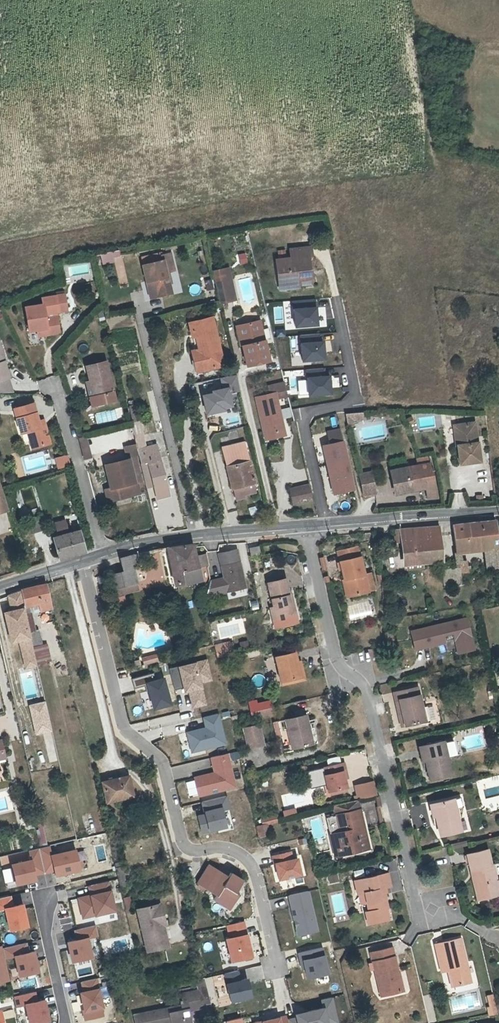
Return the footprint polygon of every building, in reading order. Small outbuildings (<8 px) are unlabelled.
[(297,285),(312,283),(310,257),(313,256),(312,247),(296,249),(297,258),(292,259),(277,260),(279,283),(296,281),(297,285)] [(98,253),(99,264),(115,262),(118,285),(127,284),(122,250),(98,253)] [(142,265),(146,282),(150,281),(153,298),(172,293),(170,284),(167,272),(170,272),(175,271),(171,253),(162,255),(163,260),(142,265)] [(163,260),(162,255),(141,260),(142,265),(163,260)] [(214,273),(215,278),(226,275),(232,302),(237,300),(230,270),(214,273)] [(226,275),(215,278),(221,304),(232,302),(226,275)] [(297,288),(297,285),(296,281),(279,283),(280,290),(297,288)] [(68,294),(51,297),(53,313),(70,310),(68,294)] [(30,330),(38,329),(48,327),(49,334),(60,332),(58,316),(47,317),(45,303),(27,305),(30,330)] [(191,320),(197,344),(202,368),(225,363),(214,314),(191,320)] [(246,347),(244,348),(248,368),(271,362),(262,322),(242,327),(246,347)] [(48,327),(38,329),(39,335),(49,334),(48,327)] [(197,369),(202,368),(197,344),(192,345),(197,369)] [(8,377),(10,376),(5,359),(3,360),(0,352),(0,379),(8,377)] [(93,379),(97,395),(113,391),(106,361),(87,365),(90,380),(93,379)] [(198,381),(205,414),(234,407),(231,392),(240,390),(236,373),(198,381)] [(0,379),(0,389),(12,389),(8,377),(0,379)] [(91,396),(97,395),(93,379),(90,380),(87,380),(91,396)] [(257,398),(266,437),(282,433),(278,413),(282,412),(279,400),(277,394),(289,391),(288,384),(270,388),(271,395),(257,398)] [(289,391),(277,394),(279,400),(291,397),(289,391)] [(126,406),(134,421),(141,417),(134,403),(126,406)] [(20,433),(27,431),(30,430),(32,440),(48,436),(45,426),(39,427),(38,421),(36,413),(33,404),(27,405),(14,409),(20,433)] [(95,413),(97,423),(124,416),(122,407),(95,413)] [(288,407),(281,409),(283,417),(290,416),(288,407)] [(282,433),(266,437),(267,440),(287,436),(282,412),(278,413),(282,433)] [(346,414),(348,425),(354,424),(352,413),(346,414)] [(132,424),(135,437),(143,435),(140,422),(132,424)] [(460,447),(458,447),(460,466),(482,463),(476,423),(457,425),(460,447)] [(132,425),(126,427),(129,439),(135,437),(132,425)] [(333,445),(342,442),(340,430),(328,433),(330,445),(333,445)] [(32,440),(29,441),(31,448),(50,443),(48,436),(32,440)] [(87,436),(79,438),(85,461),(93,458),(87,436)] [(135,437),(129,439),(131,446),(127,447),(130,459),(138,457),(140,456),(140,455),(138,450),(135,437)] [(244,442),(223,447),(235,496),(256,492),(244,442)] [(352,491),(342,442),(333,445),(330,445),(323,446),(333,494),(352,491)] [(138,450),(140,455),(161,450),(160,445),(138,450)] [(172,494),(161,450),(140,455),(140,456),(147,487),(158,485),(161,497),(172,494)] [(68,456),(58,459),(61,468),(70,465),(68,456)] [(109,502),(131,496),(127,476),(133,474),(136,485),(140,484),(144,483),(138,457),(130,459),(130,461),(107,466),(112,489),(106,490),(109,502)] [(431,462),(391,469),(396,493),(426,489),(427,495),(433,494),(437,493),(431,462)] [(359,481),(371,479),(370,473),(358,475),(359,481)] [(127,476),(131,496),(142,494),(140,484),(136,485),(133,474),(127,476)] [(362,496),(374,494),(371,479),(359,481),(362,496)] [(9,511),(0,483),(0,514),(9,511)] [(308,486),(289,490),(292,504),(312,500),(308,486)] [(452,492),(453,508),(465,507),(464,491),(452,492)] [(42,514),(28,517),(33,531),(46,527),(42,514)] [(54,537),(59,558),(86,551),(80,529),(73,531),(71,522),(67,523),(66,521),(56,523),(59,535),(54,537)] [(460,555),(487,552),(489,569),(498,568),(498,535),(497,522),(454,527),(460,555)] [(408,530),(409,543),(412,565),(413,565),(430,563),(428,541),(443,539),(443,538),(440,528),(408,530)] [(446,561),(443,539),(428,541),(430,563),(446,561)] [(180,586),(187,585),(183,571),(201,567),(198,557),(198,556),(197,547),(196,544),(170,548),(179,587),(180,586)] [(261,547),(251,549),(253,557),(263,555),(261,547)] [(48,562),(56,558),(50,548),(43,551),(48,562)] [(341,554),(348,583),(350,582),(354,599),(373,594),(368,578),(361,549),(341,554)] [(221,555),(223,566),(242,562),(239,551),(221,555)] [(135,585),(138,584),(133,566),(142,564),(140,555),(121,559),(125,573),(111,577),(114,590),(117,589),(135,585)] [(207,555),(198,557),(201,567),(209,565),(207,555)] [(242,562),(223,566),(229,592),(248,588),(242,562)] [(457,575),(459,579),(473,577),(472,570),(463,571),(462,564),(455,565),(457,575)] [(455,565),(444,566),(446,576),(457,575),(455,565)] [(204,581),(201,567),(183,571),(187,585),(204,581)] [(376,576),(368,578),(373,594),(380,592),(376,576)] [(297,615),(295,604),(291,605),(290,597),(291,596),(288,580),(271,584),(276,609),(273,610),(275,620),(297,615)] [(9,611),(25,607),(31,637),(41,634),(34,604),(40,603),(42,611),(53,608),(48,583),(22,591),(7,596),(9,611)] [(119,596),(137,592),(135,585),(117,589),(119,596)] [(38,667),(31,637),(25,607),(9,611),(3,612),(10,643),(18,641),(24,670),(38,667)] [(466,616),(409,630),(414,650),(454,640),(457,652),(474,648),(466,616)] [(230,646),(216,650),(218,659),(232,656),(230,646)] [(142,664),(158,663),(158,654),(142,655),(142,664)] [(277,659),(282,684),(302,679),(299,665),(298,662),(296,662),(294,655),(277,659)] [(198,661),(179,666),(185,693),(204,689),(198,661)] [(302,679),(282,684),(283,688),(306,683),(302,664),(299,665),(302,679)] [(164,673),(145,678),(152,705),(171,701),(164,673)] [(132,679),(134,687),(145,685),(143,676),(132,679)] [(398,694),(400,703),(403,703),(408,727),(439,720),(436,707),(426,709),(422,689),(398,694)] [(46,701),(29,704),(36,736),(52,733),(46,701)] [(249,705),(251,715),(260,712),(259,708),(258,703),(249,705)] [(403,703),(400,703),(405,727),(408,727),(403,703)] [(259,708),(260,712),(274,710),(272,704),(259,708)] [(227,745),(220,713),(203,717),(206,727),(188,731),(192,753),(227,745)] [(306,719),(278,725),(281,741),(281,742),(283,749),(286,748),(287,752),(292,751),(313,746),(309,732),(306,719)] [(281,741),(278,725),(273,726),(277,743),(281,742),(281,741)] [(261,726),(245,730),(249,751),(265,748),(261,726)] [(314,731),(309,732),(313,746),(318,745),(314,731)] [(431,772),(433,781),(454,777),(450,760),(460,757),(457,742),(447,745),(447,744),(428,748),(431,762),(425,764),(427,773),(431,772)] [(431,762),(428,748),(422,749),(425,764),(431,762)] [(237,787),(230,753),(211,757),(214,773),(196,777),(200,795),(237,787)] [(324,770),(329,793),(347,790),(346,782),(344,774),(347,774),(346,766),(324,770)] [(128,776),(103,783),(107,799),(121,796),(122,799),(134,796),(128,776)] [(357,800),(377,795),(373,780),(353,785),(357,800)] [(347,790),(329,793),(330,799),(349,795),(347,790)] [(227,796),(201,802),(204,814),(197,815),(201,834),(227,828),(223,811),(230,809),(227,796)] [(463,797),(437,803),(439,815),(434,816),(436,826),(439,826),(441,837),(462,832),(459,821),(462,820),(460,810),(466,809),(463,797)] [(333,807),(335,816),(339,834),(330,836),(335,857),(361,851),(358,835),(365,833),(358,801),(333,807)] [(439,815),(437,803),(431,804),(434,816),(439,815)] [(339,834),(335,816),(326,818),(330,836),(339,834)] [(265,825),(258,827),(260,837),(268,836),(265,825)] [(358,835),(361,851),(369,850),(365,833),(358,835)] [(50,847),(40,849),(46,873),(53,872),(54,877),(81,870),(76,849),(52,855),(50,847)] [(29,857),(9,862),(15,887),(35,882),(33,875),(43,873),(37,849),(28,851),(29,857)] [(498,881),(494,865),(492,866),(488,850),(467,855),(471,872),(475,871),(482,901),(498,898),(498,881)] [(213,899),(222,905),(224,901),(231,905),(238,895),(232,890),(235,886),(238,888),(243,881),(230,872),(228,876),(209,864),(196,882),(216,895),(213,899)] [(478,902),(482,901),(475,871),(471,872),(478,902)] [(366,912),(368,924),(387,920),(384,909),(387,908),(383,888),(390,887),(387,873),(355,880),(358,894),(365,893),(369,912),(366,912)] [(109,882),(88,886),(90,894),(78,897),(82,919),(116,913),(109,882)] [(310,891),(289,896),(298,936),(319,931),(310,891)] [(0,898),(0,909),(5,908),(10,929),(27,925),(22,905),(12,907),(10,896),(0,898)] [(224,901),(222,905),(228,909),(231,905),(224,901)] [(167,947),(166,940),(161,941),(157,923),(162,922),(162,925),(164,924),(160,904),(137,910),(146,951),(167,947)] [(244,919),(223,924),(232,964),(253,960),(244,919)] [(161,941),(166,940),(162,925),(162,922),(157,923),(161,941)] [(93,925),(73,930),(75,938),(65,940),(70,961),(92,956),(88,937),(96,936),(93,925)] [(435,944),(440,964),(446,963),(448,969),(452,986),(471,981),(460,938),(435,944)] [(28,943),(3,948),(5,958),(13,956),(17,977),(39,972),(34,950),(30,951),(28,943)] [(0,946),(0,983),(9,981),(2,945),(0,946)] [(322,947),(301,952),(307,978),(328,973),(322,947)] [(372,962),(368,963),(370,970),(373,969),(377,968),(383,995),(402,991),(399,975),(396,975),(396,972),(397,971),(392,947),(369,952),(372,962)] [(377,968),(373,969),(379,996),(383,995),(377,968)] [(246,969),(225,974),(232,1004),(253,999),(246,969)] [(98,978),(80,982),(82,990),(79,991),(86,1020),(105,1016),(99,987),(100,987),(98,978)] [(13,997),(16,1009),(24,1007),(27,1022),(44,1022),(51,1021),(46,998),(38,1000),(36,991),(13,997)] [(135,1022),(190,1022),(188,1010),(199,1008),(196,992),(177,996),(180,1007),(134,1017),(135,1022)] [(486,996),(489,1007),(495,1006),(492,994),(486,996)] [(293,1011),(296,1022),(331,1022),(328,1005),(293,1011)] [(497,1013),(495,1006),(489,1007),(486,1007),(488,1014),(497,1013)]
